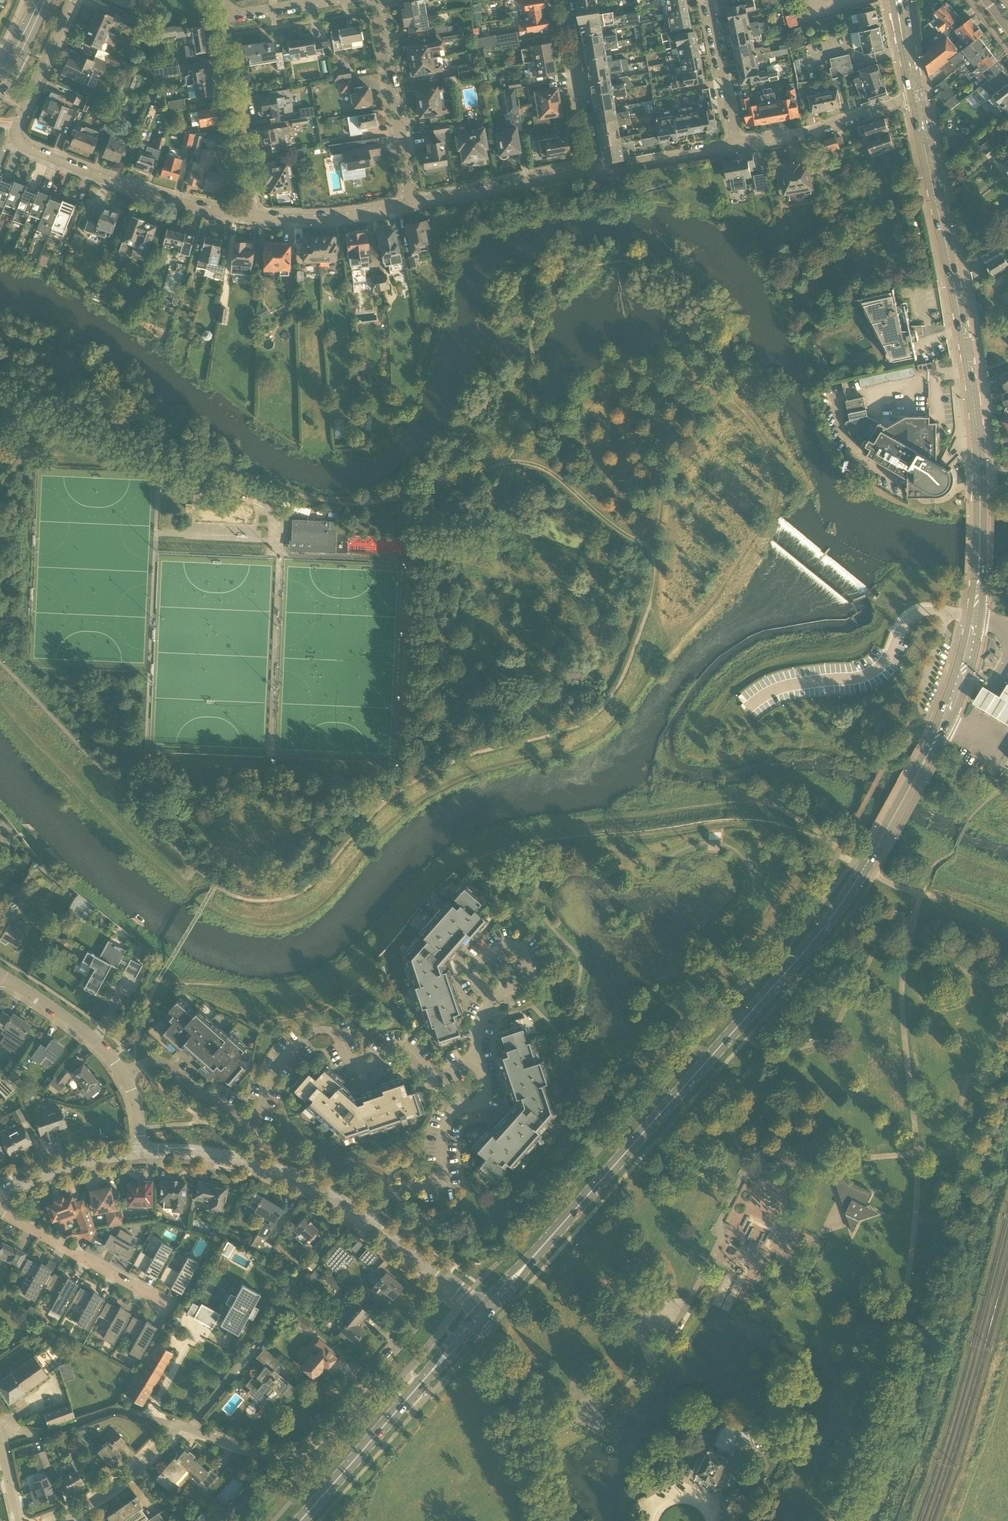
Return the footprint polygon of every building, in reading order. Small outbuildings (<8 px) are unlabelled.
[(426,14),(424,0),(419,0),(404,2),(405,5),(400,6),(402,18),(426,14)] [(529,0),(515,0),(516,5),(524,3),(525,9),(523,10),(524,16),(528,15),(541,13),(540,7),(542,7),(544,7),(543,0),(532,0),(529,0)] [(579,7),(578,7),(579,8),(599,5),(598,0),(577,0),(579,7)] [(748,17),(747,11),(755,9),(753,0),(736,0),(737,6),(727,8),(730,21),(748,17)] [(689,15),(688,9),(689,7),(688,4),(686,3),(686,2),(663,7),(664,13),(657,15),(658,20),(665,18),(689,14),(689,15)] [(474,12),(482,11),(481,3),(473,4),(474,12)] [(949,35),(965,23),(959,15),(957,17),(946,3),(944,3),(940,3),(935,7),(936,12),(933,14),(939,22),(936,24),(943,32),(945,30),(949,35)] [(490,13),(498,12),(497,4),(489,5),(490,13)] [(639,14),(615,18),(613,11),(600,14),(599,5),(579,8),(581,22),(582,27),(582,26),(584,36),(615,31),(641,26),(639,14)] [(137,30),(141,21),(117,10),(113,18),(98,11),(90,26),(114,37),(115,35),(108,32),(111,25),(116,27),(118,22),(137,30)] [(860,22),(852,24),(850,24),(851,30),(854,29),(879,23),(876,10),(858,14),(860,22)] [(500,44),(518,41),(517,36),(528,34),(527,32),(529,31),(548,28),(546,19),(542,20),(541,13),(528,15),(528,16),(524,16),(525,24),(518,25),(519,32),(487,37),(474,39),(475,44),(476,44),(476,48),(500,44)] [(789,27),(798,24),(795,13),(785,16),(789,27)] [(426,14),(402,18),(404,30),(409,29),(409,32),(429,29),(426,14)] [(691,27),(689,15),(689,14),(665,18),(667,26),(659,27),(660,33),(668,31),(679,29),(691,27)] [(773,21),(765,23),(761,24),(758,22),(750,24),(748,17),(730,21),(732,34),(775,25),(775,22),(773,21)] [(978,38),(979,37),(984,34),(971,18),(965,23),(949,35),(948,36),(952,41),(958,37),(956,35),(958,34),(963,39),(962,40),(963,40),(957,45),(956,46),(960,52),(978,38)] [(766,31),(766,27),(775,25),(732,34),(733,38),(732,39),(733,46),(761,40),(759,34),(760,34),(762,32),(766,31)] [(111,45),(114,37),(90,26),(83,42),(100,50),(104,42),(111,45)] [(185,46),(187,58),(197,56),(197,53),(206,52),(202,26),(187,29),(186,26),(175,27),(160,29),(162,38),(176,35),(176,38),(193,35),(194,44),(185,46)] [(351,43),(363,41),(362,40),(361,34),(362,34),(362,31),(361,31),(360,26),(351,28),(350,27),(350,28),(348,28),(347,28),(338,30),(331,32),(334,51),(352,48),(351,43)] [(436,34),(449,32),(448,26),(435,28),(436,34)] [(854,49),(863,47),(865,54),(885,49),(880,27),(851,33),(854,49)] [(465,35),(474,34),(473,28),(462,30),(449,32),(436,34),(437,43),(411,47),(411,46),(407,46),(408,51),(409,51),(411,61),(435,57),(436,57),(441,56),(439,50),(444,49),(443,43),(453,41),(453,38),(466,36),(465,35)] [(679,47),(698,44),(697,43),(698,40),(697,39),(696,37),(695,32),(694,31),(680,34),(679,29),(668,31),(671,49),(679,47)] [(618,41),(617,35),(616,36),(615,31),(584,36),(586,48),(626,41),(626,40),(618,41)] [(299,58),(323,54),(321,42),(314,43),(313,34),(304,36),(305,39),(287,42),(289,55),(298,53),(299,58)] [(952,42),(952,41),(948,36),(924,54),(927,65),(954,44),(952,42)] [(970,60),(987,47),(979,37),(978,38),(960,52),(940,67),(946,75),(955,68),(955,66),(964,59),(964,55),(966,54),(970,59),(970,60)] [(737,58),(770,52),(770,48),(765,49),(763,47),(755,48),(754,43),(761,41),(761,40),(733,46),(735,54),(736,54),(737,58)] [(283,52),(276,53),(274,42),(265,44),(265,41),(261,42),(261,43),(256,44),(244,45),(245,48),(247,60),(249,60),(249,64),(250,64),(250,65),(260,64),(259,62),(276,59),(277,71),(285,70),(283,52)] [(520,48),(518,41),(500,44),(502,51),(520,48)] [(619,48),(619,46),(627,45),(626,41),(586,48),(588,60),(612,56),(612,55),(613,55),(611,49),(619,48)] [(524,63),(534,61),(552,58),(552,57),(554,56),(553,50),(551,51),(550,43),(532,46),(532,45),(527,46),(527,49),(521,50),(524,63)] [(668,62),(700,56),(698,44),(679,47),(681,54),(667,57),(668,62)] [(960,52),(956,46),(955,46),(954,44),(927,65),(929,76),(940,67),(960,52)] [(970,59),(959,68),(960,71),(966,66),(969,71),(972,68),(991,53),(987,47),(970,60),(970,59)] [(771,56),(772,56),(780,55),(779,51),(772,52),(770,52),(737,58),(738,64),(738,66),(738,68),(739,70),(740,70),(766,65),(765,59),(767,57),(771,56)] [(975,71),(973,73),(974,74),(968,78),(971,82),(977,78),(998,61),(991,53),(972,68),(975,71)] [(108,62),(108,63),(128,72),(131,66),(120,61),(121,60),(109,54),(106,61),(108,62)] [(833,80),(842,77),(842,76),(853,73),(849,55),(830,59),(832,68),(830,68),(832,79),(833,80)] [(95,56),(93,62),(79,56),(76,63),(68,59),(62,74),(86,85),(93,71),(98,73),(101,67),(104,68),(105,67),(106,67),(108,63),(108,62),(106,61),(95,56)] [(626,59),(621,60),(621,59),(613,60),(612,56),(588,60),(589,72),(629,65),(628,60),(626,59)] [(676,74),(703,69),(700,56),(668,62),(670,69),(674,68),(676,74)] [(437,65),(436,57),(435,57),(411,61),(412,71),(411,71),(412,77),(417,76),(416,74),(441,71),(440,64),(437,65)] [(552,58),(534,61),(535,67),(528,69),(530,78),(555,74),(552,58)] [(990,80),(1004,69),(998,61),(977,78),(982,85),(989,79),(990,80)] [(856,85),(882,76),(878,64),(860,71),(862,77),(854,80),(856,85)] [(178,65),(162,68),(164,76),(180,73),(178,65)] [(459,76),(469,74),(480,72),(479,65),(468,67),(458,68),(459,76)] [(623,72),(623,71),(628,70),(629,69),(629,65),(589,72),(591,84),(611,81),(610,74),(623,72)] [(763,81),(773,79),(779,78),(776,65),(767,67),(769,73),(767,72),(760,73),(759,67),(766,66),(766,65),(740,70),(742,84),(743,84),(744,89),(764,85),(763,81)] [(195,84),(211,81),(209,68),(208,66),(201,67),(201,69),(188,71),(189,75),(185,76),(187,85),(195,84)] [(349,68),(332,71),(334,81),(351,78),(349,68)] [(676,74),(677,82),(673,83),(674,89),(705,82),(704,78),(705,75),(704,72),(703,70),(703,69),(676,74)] [(989,79),(982,85),(977,89),(980,93),(984,89),(991,98),(988,99),(995,108),(998,106),(1002,110),(1004,108),(1007,113),(1007,77),(1002,70),(1004,69),(990,80),(989,79)] [(130,72),(124,84),(131,87),(136,75),(130,72)] [(446,86),(458,84),(456,76),(444,78),(446,86)] [(618,83),(612,84),(611,81),(591,84),(593,95),(626,90),(626,89),(628,89),(626,76),(617,78),(618,83)] [(863,95),(885,87),(882,76),(856,85),(857,89),(859,94),(863,93),(863,95)] [(845,91),(844,86),(842,77),(833,80),(832,79),(833,80),(832,80),(834,91),(824,93),(825,96),(827,111),(842,108),(839,92),(845,91)] [(350,79),(338,81),(340,93),(350,92),(352,104),(357,103),(358,108),(368,107),(368,106),(370,106),(372,103),(372,101),(371,90),(370,90),(370,88),(367,86),(365,87),(365,86),(354,88),(352,89),(350,79)] [(516,88),(521,87),(520,80),(508,82),(509,89),(509,90),(516,88)] [(943,90),(949,85),(945,80),(939,84),(943,90)] [(190,98),(197,97),(213,94),(211,81),(195,84),(187,85),(190,98)] [(825,96),(824,93),(812,95),(810,82),(797,83),(800,99),(808,98),(812,114),(827,111),(825,96)] [(537,105),(560,101),(559,93),(558,93),(557,88),(547,90),(546,83),(541,84),(541,87),(528,89),(529,95),(535,94),(537,105)] [(783,100),(786,119),(800,117),(794,84),(789,85),(790,88),(788,91),(789,99),(783,100)] [(418,103),(438,100),(437,93),(445,91),(444,85),(415,90),(416,94),(416,95),(418,103)] [(865,100),(860,102),(862,107),(889,97),(885,87),(863,95),(865,100)] [(945,101),(954,94),(949,87),(940,94),(937,96),(939,99),(942,97),(945,101)] [(518,108),(516,88),(509,90),(509,89),(503,90),(507,113),(509,113),(510,114),(510,117),(505,118),(507,129),(504,129),(503,128),(495,129),(496,134),(494,135),(495,141),(497,141),(500,155),(500,157),(501,158),(503,159),(504,159),(506,158),(507,157),(508,155),(507,154),(519,152),(516,130),(522,129),(521,128),(520,121),(519,117),(519,116),(518,108)] [(786,119),(783,100),(776,101),(774,93),(772,92),(771,88),(767,89),(774,121),(780,120),(782,121),(783,121),(785,119),(786,119)] [(768,123),(774,121),(767,89),(763,90),(764,93),(762,95),(764,104),(757,105),(761,124),(762,124),(764,124),(766,124),(768,123)] [(596,111),(616,108),(614,98),(627,96),(626,90),(593,95),(596,111)] [(78,106),(84,96),(73,91),(68,101),(78,106)] [(159,103),(162,94),(154,91),(151,100),(159,103)] [(699,103),(700,106),(704,130),(717,128),(711,96),(710,91),(706,92),(706,96),(707,101),(699,103)] [(761,124),(757,105),(751,106),(749,98),(747,97),(746,93),(741,94),(748,126),(761,124)] [(948,112),(962,101),(956,94),(942,105),(948,112)] [(86,112),(91,99),(84,96),(79,109),(86,112)] [(275,98),(275,97),(260,100),(263,111),(264,111),(266,118),(278,115),(276,105),(282,104),(281,97),(275,98)] [(691,107),(690,102),(689,97),(685,98),(691,133),(697,132),(699,132),(701,132),(703,131),(704,130),(700,106),(691,107)] [(686,134),(691,133),(685,98),(684,98),(685,103),(681,104),(682,109),(674,110),(675,116),(679,139),(685,138),(686,134)] [(169,110),(185,107),(184,99),(168,102),(169,110)] [(438,100),(418,103),(419,113),(419,117),(448,112),(447,106),(439,107),(438,100)] [(560,101),(537,105),(538,116),(533,117),(534,126),(550,123),(549,117),(562,115),(561,109),(560,101)] [(39,121),(48,124),(60,129),(64,119),(69,121),(73,111),(56,104),(54,108),(46,104),(39,121)] [(151,106),(147,117),(168,124),(166,112),(161,111),(162,109),(151,106)] [(313,107),(300,109),(301,118),(306,117),(314,116),(313,107)] [(198,111),(201,127),(218,124),(216,108),(198,111)] [(598,123),(631,117),(630,111),(617,114),(616,108),(596,111),(598,123)] [(679,139),(675,116),(666,118),(665,117),(661,118),(660,111),(655,112),(661,142),(670,141),(671,141),(673,143),(678,142),(679,139)] [(351,135),(362,134),(362,131),(367,130),(367,128),(377,126),(375,113),(348,117),(351,135)] [(307,124),(306,117),(301,118),(291,120),(292,127),(307,124)] [(624,131),(623,125),(632,123),(631,117),(598,123),(600,135),(624,131)] [(868,139),(889,132),(886,124),(888,123),(887,119),(885,120),(880,121),(880,120),(859,127),(861,134),(866,133),(868,139)] [(434,133),(436,133),(448,131),(447,124),(433,126),(434,133)] [(184,127),(185,131),(185,132),(195,135),(199,134),(198,125),(184,127)] [(284,134),(290,133),(289,126),(287,127),(282,128),(260,131),(263,145),(264,145),(265,152),(278,150),(278,149),(286,148),(284,134)] [(85,129),(78,127),(71,144),(92,152),(97,139),(83,134),(85,129)] [(474,159),(486,157),(484,148),(486,148),(486,146),(486,145),(486,142),(483,128),(479,129),(473,130),(473,134),(456,136),(458,149),(460,149),(463,161),(465,161),(465,163),(466,164),(466,165),(467,165),(468,165),(470,166),(472,165),(473,164),(473,163),(474,162),(474,161),(474,159)] [(533,128),(523,130),(524,136),(534,134),(533,128)] [(444,164),(446,164),(443,144),(444,144),(443,138),(449,137),(448,131),(436,133),(438,143),(427,145),(429,154),(423,155),(423,157),(423,158),(425,168),(435,166),(435,167),(436,168),(437,169),(439,170),(440,170),(442,169),(443,168),(444,167),(444,165),(444,164)] [(641,134),(625,137),(624,131),(600,135),(602,147),(635,141),(652,138),(642,139),(641,134)] [(193,142),(195,135),(185,132),(182,146),(191,148),(193,142)] [(889,132),(868,139),(861,141),(863,146),(868,145),(872,156),(895,148),(889,132)] [(127,138),(112,133),(103,156),(119,162),(121,155),(123,156),(125,150),(123,149),(127,138)] [(425,135),(414,138),(416,144),(427,141),(425,135)] [(163,148),(165,138),(159,136),(156,146),(163,148)] [(948,160),(966,148),(958,136),(953,140),(945,145),(948,160)] [(557,157),(557,155),(561,155),(561,160),(571,158),(569,152),(568,152),(566,137),(560,138),(559,137),(538,140),(540,149),(546,148),(548,158),(557,157)] [(825,140),(828,159),(839,155),(837,149),(839,148),(836,137),(825,140)] [(366,177),(364,167),(370,165),(369,157),(374,156),(374,153),(380,152),(378,138),(343,143),(345,152),(344,153),(345,162),(341,163),(343,181),(366,177)] [(636,148),(653,145),(652,138),(635,141),(602,147),(605,162),(631,158),(629,149),(636,147),(636,148)] [(993,139),(983,146),(986,150),(985,151),(989,157),(1001,148),(997,142),(996,143),(993,139)] [(149,147),(143,146),(135,168),(143,170),(143,171),(148,173),(148,172),(150,173),(155,157),(146,154),(149,147)] [(297,162),(304,161),(302,150),(295,152),(297,162)] [(228,178),(218,175),(208,173),(213,153),(203,151),(198,174),(191,172),(189,184),(196,185),(196,183),(205,184),(205,187),(225,191),(228,178)] [(166,163),(165,163),(161,176),(176,180),(180,167),(179,166),(181,160),(168,156),(166,163)] [(733,180),(735,190),(747,188),(745,178),(752,177),(751,171),(753,171),(753,166),(755,166),(753,156),(743,158),(743,159),(724,162),(727,181),(733,180)] [(828,169),(827,157),(826,156),(820,157),(822,170),(828,169)] [(276,160),(261,163),(265,186),(268,186),(270,192),(289,189),(286,166),(277,167),(276,160)] [(788,165),(787,163),(780,164),(778,166),(779,171),(777,171),(780,191),(782,194),(812,189),(808,165),(800,167),(799,164),(789,166),(788,165)] [(15,179),(13,183),(2,178),(3,175),(3,174),(1,180),(0,182),(0,214),(1,214),(3,210),(15,179)] [(769,176),(755,179),(757,192),(771,189),(769,176)] [(15,215),(27,184),(15,179),(3,210),(15,215)] [(37,194),(39,189),(37,192),(26,188),(27,184),(15,215),(13,219),(25,224),(27,220),(37,194)] [(51,195),(51,194),(39,189),(37,194),(27,220),(39,225),(49,199),(51,195)] [(61,204),(63,199),(63,198),(62,202),(50,197),(52,194),(51,194),(51,195),(49,199),(39,225),(37,229),(49,234),(51,230),(61,204)] [(61,204),(51,230),(63,235),(76,203),(63,199),(61,204)] [(97,227),(111,232),(118,214),(103,209),(94,206),(90,217),(99,220),(97,227)] [(144,223),(144,221),(132,216),(119,252),(131,257),(132,255),(144,223)] [(405,258),(407,268),(416,266),(414,258),(419,258),(417,251),(428,249),(424,229),(430,228),(428,221),(407,225),(408,230),(406,230),(407,235),(409,235),(413,256),(405,258)] [(155,227),(144,223),(132,255),(143,259),(155,227)] [(391,228),(377,231),(384,263),(391,261),(389,254),(400,251),(399,246),(397,246),(393,231),(392,231),(391,228)] [(185,235),(185,234),(166,230),(163,243),(162,249),(174,252),(176,246),(181,247),(180,253),(189,256),(194,237),(185,235)] [(371,283),(369,266),(368,257),(365,233),(364,233),(364,231),(360,232),(360,233),(351,235),(351,237),(348,238),(349,252),(348,252),(348,258),(350,258),(354,285),(371,283)] [(208,262),(213,239),(205,237),(203,249),(201,248),(201,250),(199,260),(198,260),(197,267),(206,269),(207,262),(208,262)] [(311,267),(320,266),(319,237),(303,238),(303,247),(302,247),(302,254),(304,254),(304,261),(311,261),(311,267)] [(319,237),(320,266),(329,266),(329,260),(335,260),(335,253),(337,253),(337,246),(335,246),(335,237),(319,237)] [(225,266),(217,264),(219,253),(220,253),(220,252),(219,252),(221,240),(213,239),(208,262),(207,262),(206,269),(215,274),(213,277),(223,280),(225,266)] [(241,269),(250,270),(253,243),(244,242),(244,243),(235,242),(232,268),(233,268),(235,269),(238,269),(241,269)] [(280,270),(289,270),(289,244),(287,244),(286,243),(283,243),(281,244),(272,244),(271,243),(268,243),(267,244),(265,244),(265,269),(266,269),(270,271),(275,271),(280,270)] [(1006,259),(998,247),(983,256),(989,265),(987,266),(988,267),(987,270),(989,273),(991,273),(993,272),(994,274),(1007,266),(1007,258),(1006,259)] [(182,288),(188,290),(193,276),(187,274),(186,278),(181,276),(178,285),(182,287),(182,288)] [(382,290),(389,288),(386,274),(379,276),(382,290)] [(374,291),(382,290),(379,276),(371,278),(374,291)] [(853,301),(860,299),(891,360),(888,361),(888,362),(916,356),(916,359),(917,359),(913,341),(919,340),(918,334),(922,333),(920,326),(910,326),(906,304),(905,304),(905,305),(898,306),(894,288),(893,289),(894,291),(853,300),(853,301)] [(229,309),(220,307),(217,321),(226,322),(229,309)] [(262,318),(266,316),(261,309),(257,311),(262,318)] [(204,339),(208,340),(211,338),(212,334),(210,331),(206,330),(203,332),(202,336),(204,339)] [(919,373),(928,371),(937,369),(936,361),(918,365),(919,373)] [(859,378),(861,387),(915,376),(913,366),(859,378)] [(999,375),(1002,384),(1003,388),(1005,392),(1004,393),(1004,397),(1005,398),(1004,399),(1004,400),(1007,397),(1007,372),(999,375)] [(857,441),(860,443),(873,420),(868,417),(864,397),(846,401),(850,420),(846,421),(847,424),(848,428),(849,431),(850,434),(852,437),(855,439),(857,441)] [(937,463),(937,462),(937,423),(930,423),(930,417),(906,417),(887,428),(879,423),(869,440),(867,439),(865,440),(864,441),(863,443),(864,444),(864,445),(866,446),(871,449),(867,455),(908,479),(908,497),(916,497),(917,497),(935,497),(938,497),(941,496),(943,495),(945,494),(947,493),(949,491),(951,490),(952,488),(953,486),(954,483),(954,481),(954,478),(954,475),(954,473),(953,471),(952,469),(948,471),(947,469),(946,469),(945,468),(944,466),(937,463)] [(858,462),(854,460),(853,459),(848,468),(853,471),(858,462)] [(292,520),(291,540),(291,542),(329,544),(330,521),(292,520)] [(1007,727),(1007,688),(1001,699),(984,689),(974,706),(1007,727)] [(30,864),(33,859),(27,855),(24,861),(30,864)] [(470,936),(472,939),(472,938),(487,922),(474,910),(483,900),(466,885),(453,900),(450,903),(447,901),(418,934),(420,936),(402,956),(412,987),(409,988),(416,1009),(420,1008),(426,1029),(433,1026),(439,1044),(460,1037),(455,1019),(458,1018),(458,1017),(461,1016),(459,1012),(463,1011),(449,969),(446,970),(445,965),(470,936)] [(0,940),(6,944),(10,941),(17,946),(29,926),(14,917),(20,907),(11,901),(2,916),(11,922),(0,940)] [(108,940),(102,952),(99,958),(88,951),(82,961),(95,968),(85,986),(96,993),(111,965),(117,968),(120,962),(127,966),(123,972),(135,978),(143,965),(142,965),(131,960),(131,959),(129,963),(121,959),(126,950),(108,940)] [(147,964),(151,956),(144,952),(140,960),(147,964)] [(208,1073),(213,1078),(217,1074),(230,1085),(245,1068),(235,1060),(247,1046),(230,1031),(227,1034),(198,1009),(196,1012),(180,998),(168,1011),(169,1013),(166,1017),(172,1023),(161,1035),(178,1050),(181,1047),(209,1072),(208,1073)] [(22,1037),(30,1025),(13,1014),(11,1017),(2,1011),(0,1014),(0,1027),(3,1029),(6,1026),(22,1037)] [(490,1132),(487,1130),(472,1147),(486,1159),(477,1168),(494,1183),(506,1169),(509,1165),(512,1168),(542,1135),(540,1133),(557,1113),(547,1082),(551,1081),(543,1059),(540,1060),(533,1040),(526,1042),(520,1025),(499,1032),(505,1050),(502,1051),(499,1052),(501,1057),(497,1058),(510,1100),(513,1099),(515,1104),(490,1132)] [(40,1063),(45,1055),(54,1061),(63,1048),(52,1040),(46,1048),(41,1044),(32,1057),(40,1063)] [(88,1099),(94,1094),(101,1088),(96,1082),(97,1081),(83,1064),(72,1074),(84,1087),(80,1090),(88,1099)] [(344,1081),(328,1067),(327,1066),(315,1079),(306,1071),(291,1087),(309,1103),(306,1106),(344,1140),(369,1131),(370,1134),(402,1123),(403,1125),(408,1123),(406,1118),(424,1112),(417,1091),(407,1094),(401,1077),(380,1084),(381,1087),(360,1094),(361,1096),(357,1098),(341,1084),(344,1081)] [(65,1084),(63,1082),(71,1072),(65,1068),(58,1078),(55,1076),(49,1084),(60,1092),(65,1084)] [(13,1112),(18,1123),(24,1119),(19,1109),(13,1112)] [(43,1134),(46,1143),(54,1141),(51,1131),(66,1126),(61,1109),(35,1117),(41,1135),(43,1134)] [(23,1127),(2,1138),(10,1155),(12,1154),(13,1157),(21,1153),(19,1150),(32,1143),(23,1127)] [(866,1206),(872,1193),(834,1173),(833,1174),(852,1232),(853,1232),(860,1219),(879,1213),(879,1212),(866,1206)] [(160,1201),(164,1201),(163,1208),(173,1209),(173,1211),(182,1212),(182,1202),(185,1202),(186,1182),(177,1182),(177,1180),(172,1180),(172,1182),(161,1181),(160,1201)] [(199,1181),(195,1199),(209,1202),(208,1207),(223,1210),(227,1189),(226,1189),(226,1187),(199,1181)] [(139,1186),(129,1186),(129,1193),(127,1193),(127,1198),(129,1198),(129,1205),(140,1205),(140,1206),(151,1206),(151,1182),(139,1182),(139,1186)] [(108,1227),(125,1224),(119,1191),(112,1193),(111,1187),(108,1187),(107,1186),(105,1187),(104,1188),(101,1188),(90,1190),(94,1214),(106,1212),(108,1227)] [(265,1240),(266,1238),(279,1216),(279,1217),(284,1210),(263,1197),(263,1198),(255,1193),(248,1205),(268,1217),(250,1246),(268,1255),(274,1245),(265,1240)] [(79,1213),(74,1202),(72,1197),(64,1200),(63,1197),(55,1200),(56,1203),(47,1206),(53,1220),(60,1218),(60,1220),(78,1213),(79,1213)] [(79,1213),(78,1213),(79,1217),(78,1220),(81,1229),(78,1234),(90,1241),(96,1230),(84,1199),(74,1202),(79,1213)] [(315,1234),(314,1233),(317,1229),(311,1223),(311,1222),(308,1220),(304,1218),(294,1229),(299,1233),(296,1236),(305,1244),(310,1237),(311,1238),(315,1234)] [(453,1228),(449,1232),(448,1233),(452,1236),(457,1231),(453,1227),(453,1228)] [(116,1238),(110,1234),(104,1245),(120,1253),(118,1256),(128,1261),(135,1248),(129,1245),(134,1237),(121,1229),(116,1238)] [(3,1252),(11,1256),(8,1261),(19,1267),(19,1266),(20,1266),(26,1255),(25,1254),(26,1253),(15,1248),(14,1248),(2,1242),(0,1244),(0,1254),(3,1252)] [(152,1271),(158,1274),(172,1248),(162,1242),(153,1258),(141,1251),(134,1264),(146,1271),(145,1273),(149,1276),(152,1271)] [(235,1246),(228,1242),(225,1246),(226,1246),(233,1250),(235,1246)] [(335,1273),(351,1255),(340,1245),(324,1264),(335,1273)] [(305,1264),(311,1269),(319,1260),(313,1255),(305,1264)] [(178,1285),(184,1289),(199,1262),(188,1257),(180,1272),(167,1266),(160,1279),(172,1286),(171,1288),(176,1290),(178,1285)] [(398,1293),(397,1292),(402,1286),(394,1280),(395,1278),(383,1267),(387,1263),(380,1258),(371,1268),(382,1277),(372,1288),(379,1294),(383,1290),(392,1298),(394,1296),(395,1297),(398,1293)] [(35,1300),(49,1274),(44,1271),(46,1266),(42,1263),(40,1266),(28,1259),(21,1272),(33,1279),(24,1294),(35,1300)] [(320,1276),(314,1271),(308,1278),(314,1283),(320,1276)] [(323,1278),(336,1290),(342,1284),(328,1272),(323,1278)] [(61,1315),(76,1288),(70,1285),(72,1280),(68,1278),(67,1280),(54,1273),(47,1286),(59,1293),(51,1309),(61,1315)] [(240,1299),(234,1308),(231,1306),(224,1319),(223,1320),(221,1325),(238,1335),(241,1330),(241,1329),(248,1317),(252,1319),(259,1308),(254,1305),(260,1294),(243,1285),(236,1297),(240,1299)] [(87,1329),(102,1303),(96,1300),(99,1295),(94,1292),(93,1294),(81,1288),(73,1301),(86,1308),(77,1323),(87,1329)] [(114,1344),(128,1317),(122,1314),(125,1309),(120,1307),(119,1309),(107,1302),(100,1315),(112,1322),(103,1338),(114,1344)] [(204,1309),(200,1307),(193,1303),(187,1313),(194,1317),(198,1319),(204,1309)] [(345,1338),(347,1335),(355,1342),(357,1340),(358,1342),(362,1337),(360,1336),(365,1330),(358,1324),(367,1313),(355,1303),(345,1314),(350,1318),(345,1324),(347,1325),(342,1330),(343,1331),(340,1334),(345,1338)] [(294,1320),(305,1329),(309,1324),(298,1315),(294,1320)] [(140,1358),(155,1332),(149,1329),(151,1324),(147,1321),(146,1323),(133,1317),(126,1330),(138,1337),(129,1352),(140,1358)] [(301,1367),(315,1378),(325,1366),(327,1368),(336,1358),(333,1355),(335,1353),(319,1340),(314,1346),(321,1351),(316,1357),(312,1354),(301,1367)] [(173,1353),(158,1344),(126,1396),(142,1405),(173,1353)] [(9,1402),(48,1375),(34,1356),(0,1380),(0,1389),(9,1402)] [(273,1402),(280,1394),(282,1392),(288,1398),(296,1388),(289,1382),(287,1384),(278,1377),(280,1375),(274,1370),(281,1362),(274,1357),(257,1377),(258,1378),(256,1381),(252,1378),(246,1385),(251,1389),(248,1392),(262,1404),(268,1397),(273,1402)] [(69,1362),(58,1366),(63,1382),(74,1378),(69,1362)] [(44,1414),(44,1415),(49,1427),(75,1417),(71,1404),(44,1414)] [(719,1448),(717,1453),(709,1449),(697,1473),(717,1483),(717,1482),(731,1489),(742,1466),(735,1463),(732,1461),(733,1459),(741,1456),(744,1455),(746,1453),(749,1449),(750,1444),(750,1441),(750,1439),(747,1430),(737,1431),(737,1430),(736,1428),(735,1426),(733,1425),(731,1425),(729,1425),(727,1426),(726,1424),(723,1426),(720,1429),(718,1433),(716,1436),(716,1441),(715,1445),(717,1445),(717,1447),(718,1447),(719,1448)] [(84,1426),(76,1428),(78,1435),(85,1433),(84,1426)] [(106,1436),(109,1439),(107,1440),(109,1442),(99,1451),(99,1452),(98,1453),(102,1458),(103,1456),(110,1463),(111,1462),(112,1463),(115,1460),(114,1459),(120,1454),(115,1449),(125,1441),(114,1429),(106,1436)] [(40,1468),(50,1464),(45,1451),(34,1455),(40,1468)] [(207,1492),(210,1489),(220,1478),(211,1469),(208,1472),(193,1458),(195,1455),(192,1452),(189,1455),(184,1451),(180,1456),(177,1454),(155,1479),(172,1494),(179,1486),(175,1482),(187,1469),(200,1480),(197,1484),(207,1492)] [(83,1482),(76,1470),(82,1467),(77,1458),(61,1467),(67,1477),(64,1479),(70,1490),(78,1485),(78,1486),(83,1484),(82,1483),(83,1482)] [(56,1497),(48,1477),(33,1482),(36,1489),(30,1491),(35,1505),(56,1497)] [(147,1518),(140,1508),(142,1506),(135,1497),(107,1516),(110,1520),(143,1520),(147,1518)] [(735,1497),(720,1500),(725,1520),(739,1520),(735,1497)] [(158,1512),(148,1520),(165,1520),(158,1512)] [(194,1520),(212,1520),(203,1512),(196,1520),(194,1520)]
